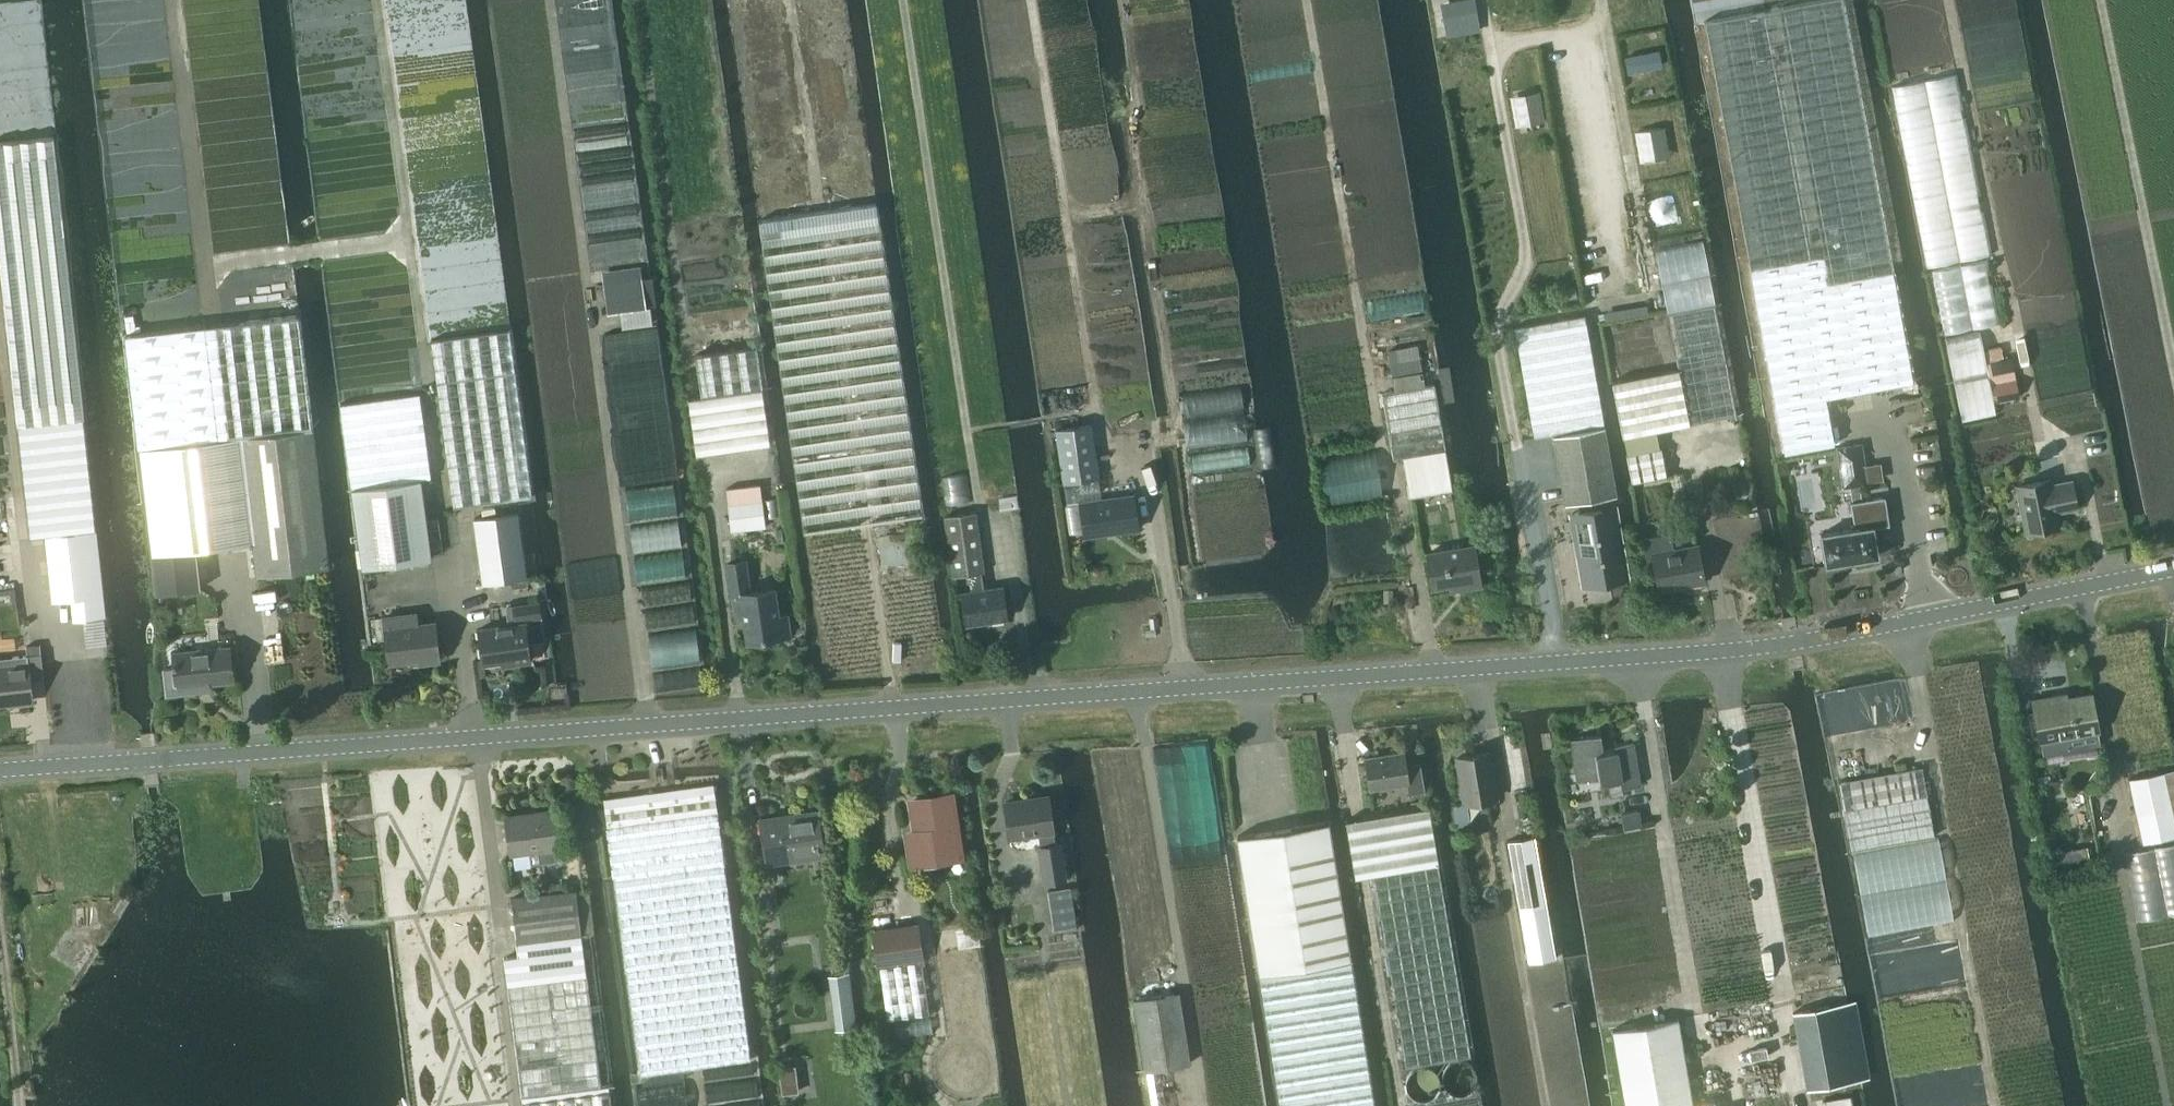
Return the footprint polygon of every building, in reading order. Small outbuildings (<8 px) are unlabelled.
[(1474,0),(1468,0),(1448,3),(1454,35),(1480,30),(1474,0)] [(1704,21),(1775,407),(1785,457),(1835,448),(1826,397),(1913,381),(1842,0),(1816,0),(1779,7),(1766,9),(1704,21)] [(1656,51),(1624,58),(1627,72),(1659,66),(1658,64),(1660,62),(1658,54),(1656,53),(1656,51)] [(31,536),(46,534),(46,535),(89,530),(89,529),(96,529),(83,416),(54,136),(0,142),(0,262),(31,536)] [(873,194),(758,210),(804,532),(920,516),(873,194)] [(603,283),(608,313),(645,308),(640,278),(603,283)] [(1575,286),(1564,288),(1565,298),(1577,296),(1575,286)] [(1364,302),(1367,319),(1422,310),(1420,293),(1364,302)] [(1666,372),(1612,382),(1633,483),(1667,477),(1658,433),(1677,429),(1737,418),(1713,303),(1667,312),(1678,370),(1676,370),(1666,372)] [(328,563),(296,312),(123,334),(156,592),(201,586),(196,547),(253,540),(257,572),(328,563)] [(1534,438),(1553,435),(1605,426),(1585,315),(1515,327),(1534,438)] [(456,506),(534,496),(511,328),(433,339),(456,506)] [(694,353),(700,394),(687,396),(695,453),(768,442),(754,344),(694,353)] [(1990,362),(1986,363),(1993,401),(2019,396),(2011,358),(2003,359),(2000,347),(1988,349),(1990,362)] [(1395,460),(1403,459),(1446,450),(1434,384),(1382,393),(1395,460)] [(339,404),(350,488),(431,478),(420,393),(339,404)] [(1055,429),(1062,482),(1098,478),(1090,424),(1055,429)] [(1605,426),(1553,435),(1565,504),(1616,495),(1605,426)] [(1856,466),(1863,465),(1860,444),(1838,448),(1844,486),(1858,483),(1856,466)] [(1318,458),(1327,509),(1383,500),(1375,448),(1318,458)] [(1446,450),(1403,459),(1410,498),(1453,489),(1446,450)] [(352,488),(362,569),(430,560),(421,480),(352,488)] [(2017,486),(2027,532),(2058,525),(2055,511),(2076,507),(2071,481),(2051,485),(2049,480),(2017,486)] [(758,482),(725,487),(732,531),(740,529),(741,534),(750,532),(750,528),(765,525),(758,482)] [(1077,502),(1083,536),(1136,528),(1131,494),(1077,502)] [(1820,533),(1825,564),(1877,556),(1872,527),(1889,524),(1884,496),(1850,501),(1854,528),(1820,533)] [(1583,539),(1579,539),(1578,539),(1584,579),(1624,572),(1613,508),(1578,514),(1579,518),(1583,539)] [(970,590),(961,591),(965,622),(1006,616),(1002,585),(982,588),(980,571),(982,570),(974,510),(944,514),(952,574),(967,573),(970,590)] [(475,516),(483,584),(526,578),(517,511),(475,516)] [(877,534),(881,563),(916,558),(913,529),(877,534)] [(97,594),(89,530),(46,535),(53,600),(72,598),(74,619),(105,616),(103,593),(97,594)] [(1674,550),(1671,532),(1643,537),(1646,560),(1653,559),(1658,590),(1704,583),(1698,546),(1674,550)] [(1428,553),(1434,587),(1460,582),(1461,587),(1481,584),(1475,546),(1428,553)] [(532,551),(523,552),(525,568),(534,567),(532,551)] [(752,589),(747,561),(727,564),(731,593),(735,614),(742,613),(747,640),(788,633),(785,614),(777,615),(772,586),(752,589)] [(642,591),(645,606),(691,599),(689,583),(642,591)] [(510,626),(480,630),(484,662),(511,659),(512,663),(530,661),(528,644),(544,642),(539,603),(508,607),(510,626)] [(645,612),(647,628),(694,621),(692,606),(645,612)] [(418,623),(416,613),(385,617),(386,627),(390,662),(420,659),(420,663),(440,660),(436,620),(418,623)] [(90,622),(93,649),(104,647),(101,621),(90,622)] [(649,636),(653,666),(700,661),(696,630),(649,636)] [(173,666),(165,667),(168,693),(198,689),(198,683),(235,679),(230,644),(174,651),(175,661),(173,661),(173,666)] [(33,700),(31,678),(44,677),(41,653),(27,655),(0,658),(0,703),(33,700)] [(2028,716),(2027,716),(2029,732),(2031,731),(2038,730),(2039,735),(2040,740),(2043,754),(2099,744),(2097,730),(2090,693),(2066,698),(2053,700),(2052,696),(2032,700),(2034,709),(2035,714),(2028,716)] [(1604,752),(1601,735),(1571,740),(1574,759),(1578,758),(1582,782),(1599,779),(1600,785),(1608,783),(1610,797),(1624,795),(1623,789),(1640,786),(1633,742),(1614,745),(1615,751),(1604,752)] [(1404,752),(1365,758),(1370,789),(1409,783),(1411,792),(1424,790),(1418,759),(1406,762),(1404,752)] [(1456,758),(1464,804),(1496,799),(1492,771),(1489,753),(1456,758)] [(1840,781),(1853,851),(1934,836),(1922,766),(1840,781)] [(2143,844),(2173,837),(2173,822),(2164,773),(2129,780),(2143,844)] [(603,796),(641,1074),(750,1058),(711,782),(603,796)] [(1036,845),(1042,882),(1066,878),(1060,842),(1054,843),(1047,794),(1005,800),(1010,836),(1038,832),(1040,845),(1036,845)] [(907,834),(910,856),(949,851),(951,867),(960,865),(951,795),(912,800),(916,833),(907,834)] [(1427,807),(1344,822),(1354,878),(1372,875),(1406,1068),(1471,1057),(1427,807)] [(505,815),(510,852),(510,853),(511,853),(556,846),(550,810),(505,815)] [(759,817),(764,862),(822,854),(816,810),(759,817)] [(1621,813),(1624,829),(1640,826),(1638,810),(1621,813)] [(1237,834),(1280,1105),(1373,1105),(1328,820),(1237,834)] [(1507,842),(1519,911),(1527,960),(1555,955),(1546,906),(1534,837),(1507,842)] [(2051,875),(2078,869),(2074,851),(2047,857),(2051,875)] [(1047,890),(1051,930),(1074,927),(1069,888),(1047,890)] [(510,898),(518,955),(582,946),(575,889),(510,898)] [(74,906),(75,929),(98,927),(97,904),(74,906)] [(874,933),(887,1020),(930,1014),(917,926),(874,933)] [(601,1085),(582,946),(518,955),(503,957),(522,1095),(601,1085)] [(831,974),(837,1011),(857,1008),(851,971),(831,974)] [(1134,1001),(1146,1072),(1160,1070),(1190,1064),(1178,994),(1134,1001)] [(1794,1013),(1808,1090),(1861,1080),(1848,1003),(1794,1013)] [(1613,1030),(1626,1105),(1716,1105),(1715,1101),(1692,1105),(1677,1019),(1636,1026),(1613,1030)] [(1146,1072),(1152,1105),(1166,1105),(1160,1070),(1146,1072)] [(795,1074),(781,1076),(783,1093),(797,1091),(795,1074)] [(1850,1095),(1824,1099),(1825,1105),(1852,1105),(1850,1095)]
